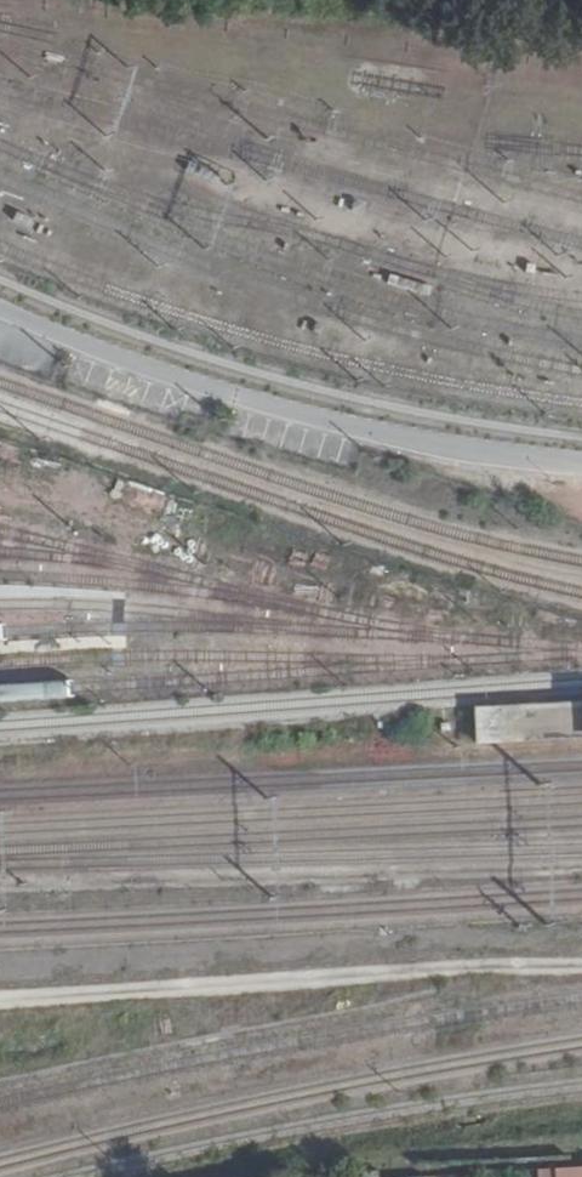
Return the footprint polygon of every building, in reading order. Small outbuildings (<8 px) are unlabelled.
[(581,706),(475,712),(477,743),(581,737),(581,713),(581,706)]
